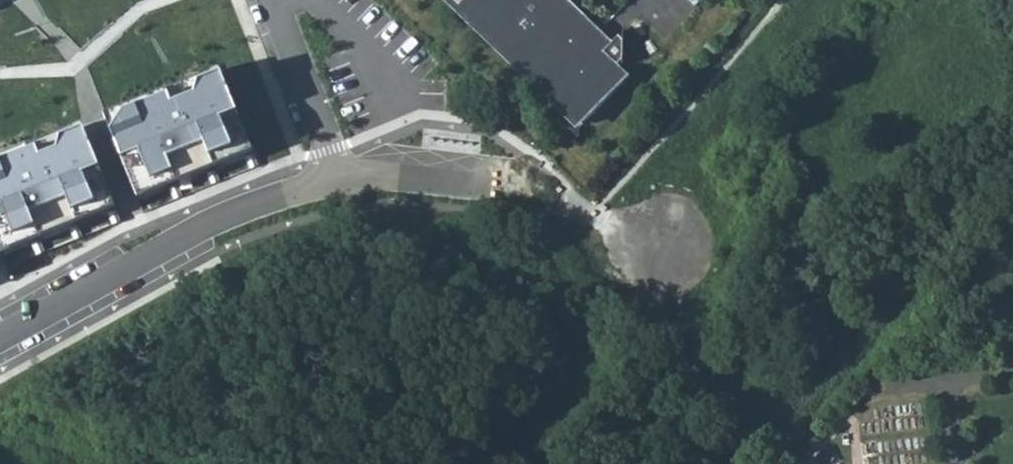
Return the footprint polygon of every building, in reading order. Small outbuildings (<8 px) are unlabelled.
[(585,123),(632,74),(622,64),(626,64),(621,35),(627,29),(594,0),(458,0),(585,123)] [(97,119),(130,197),(244,150),(212,72),(97,119)] [(110,203),(77,125),(0,157),(0,248),(110,203)]
